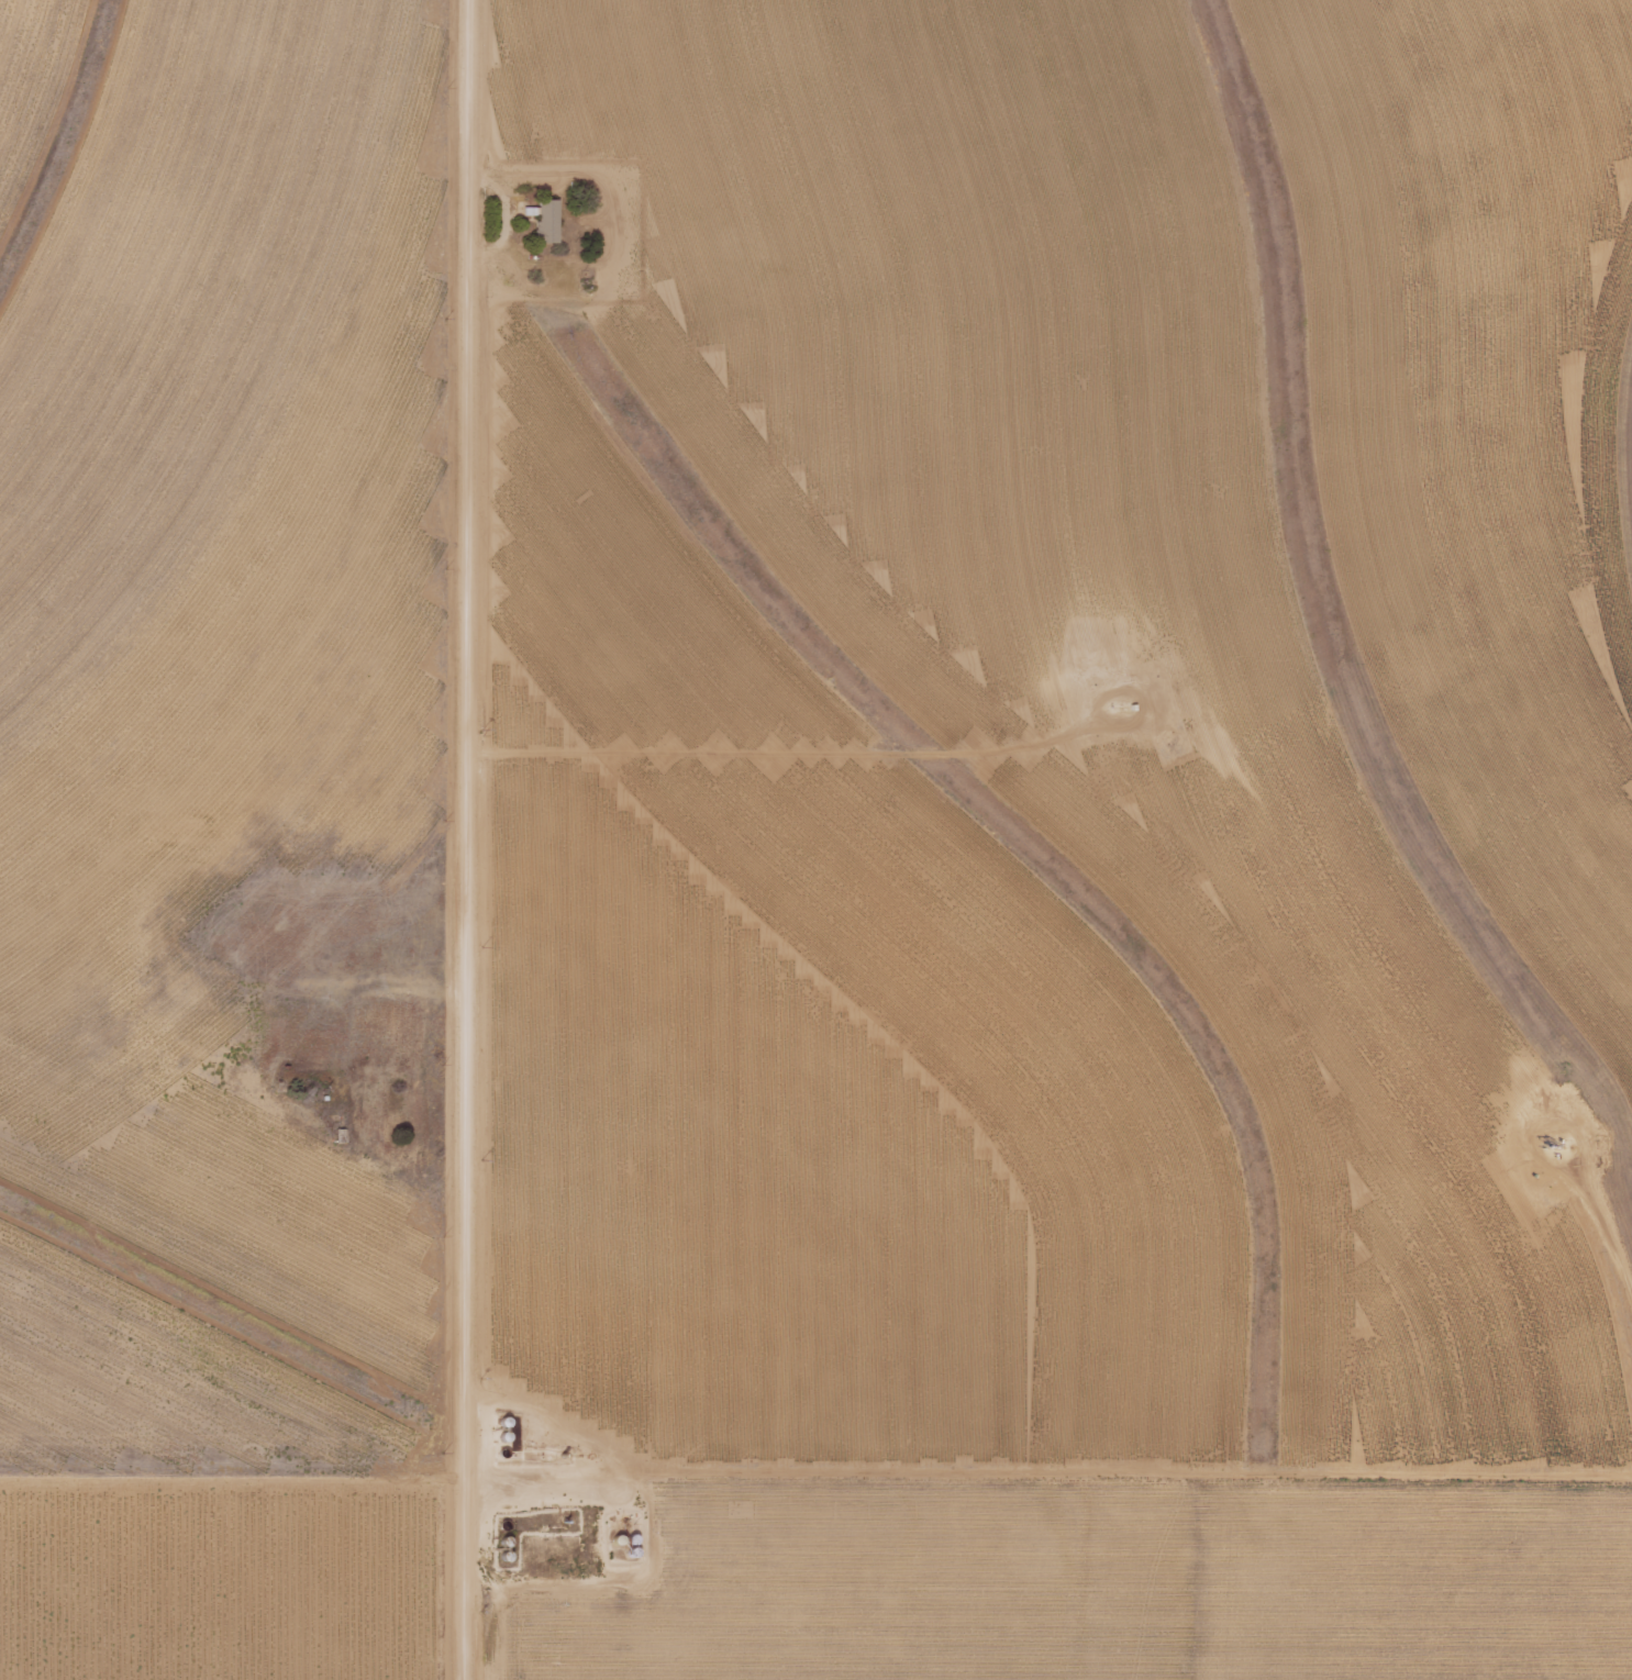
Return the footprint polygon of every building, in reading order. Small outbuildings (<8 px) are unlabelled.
[(533,244),(554,244),(553,201),(532,201),(533,244)]
